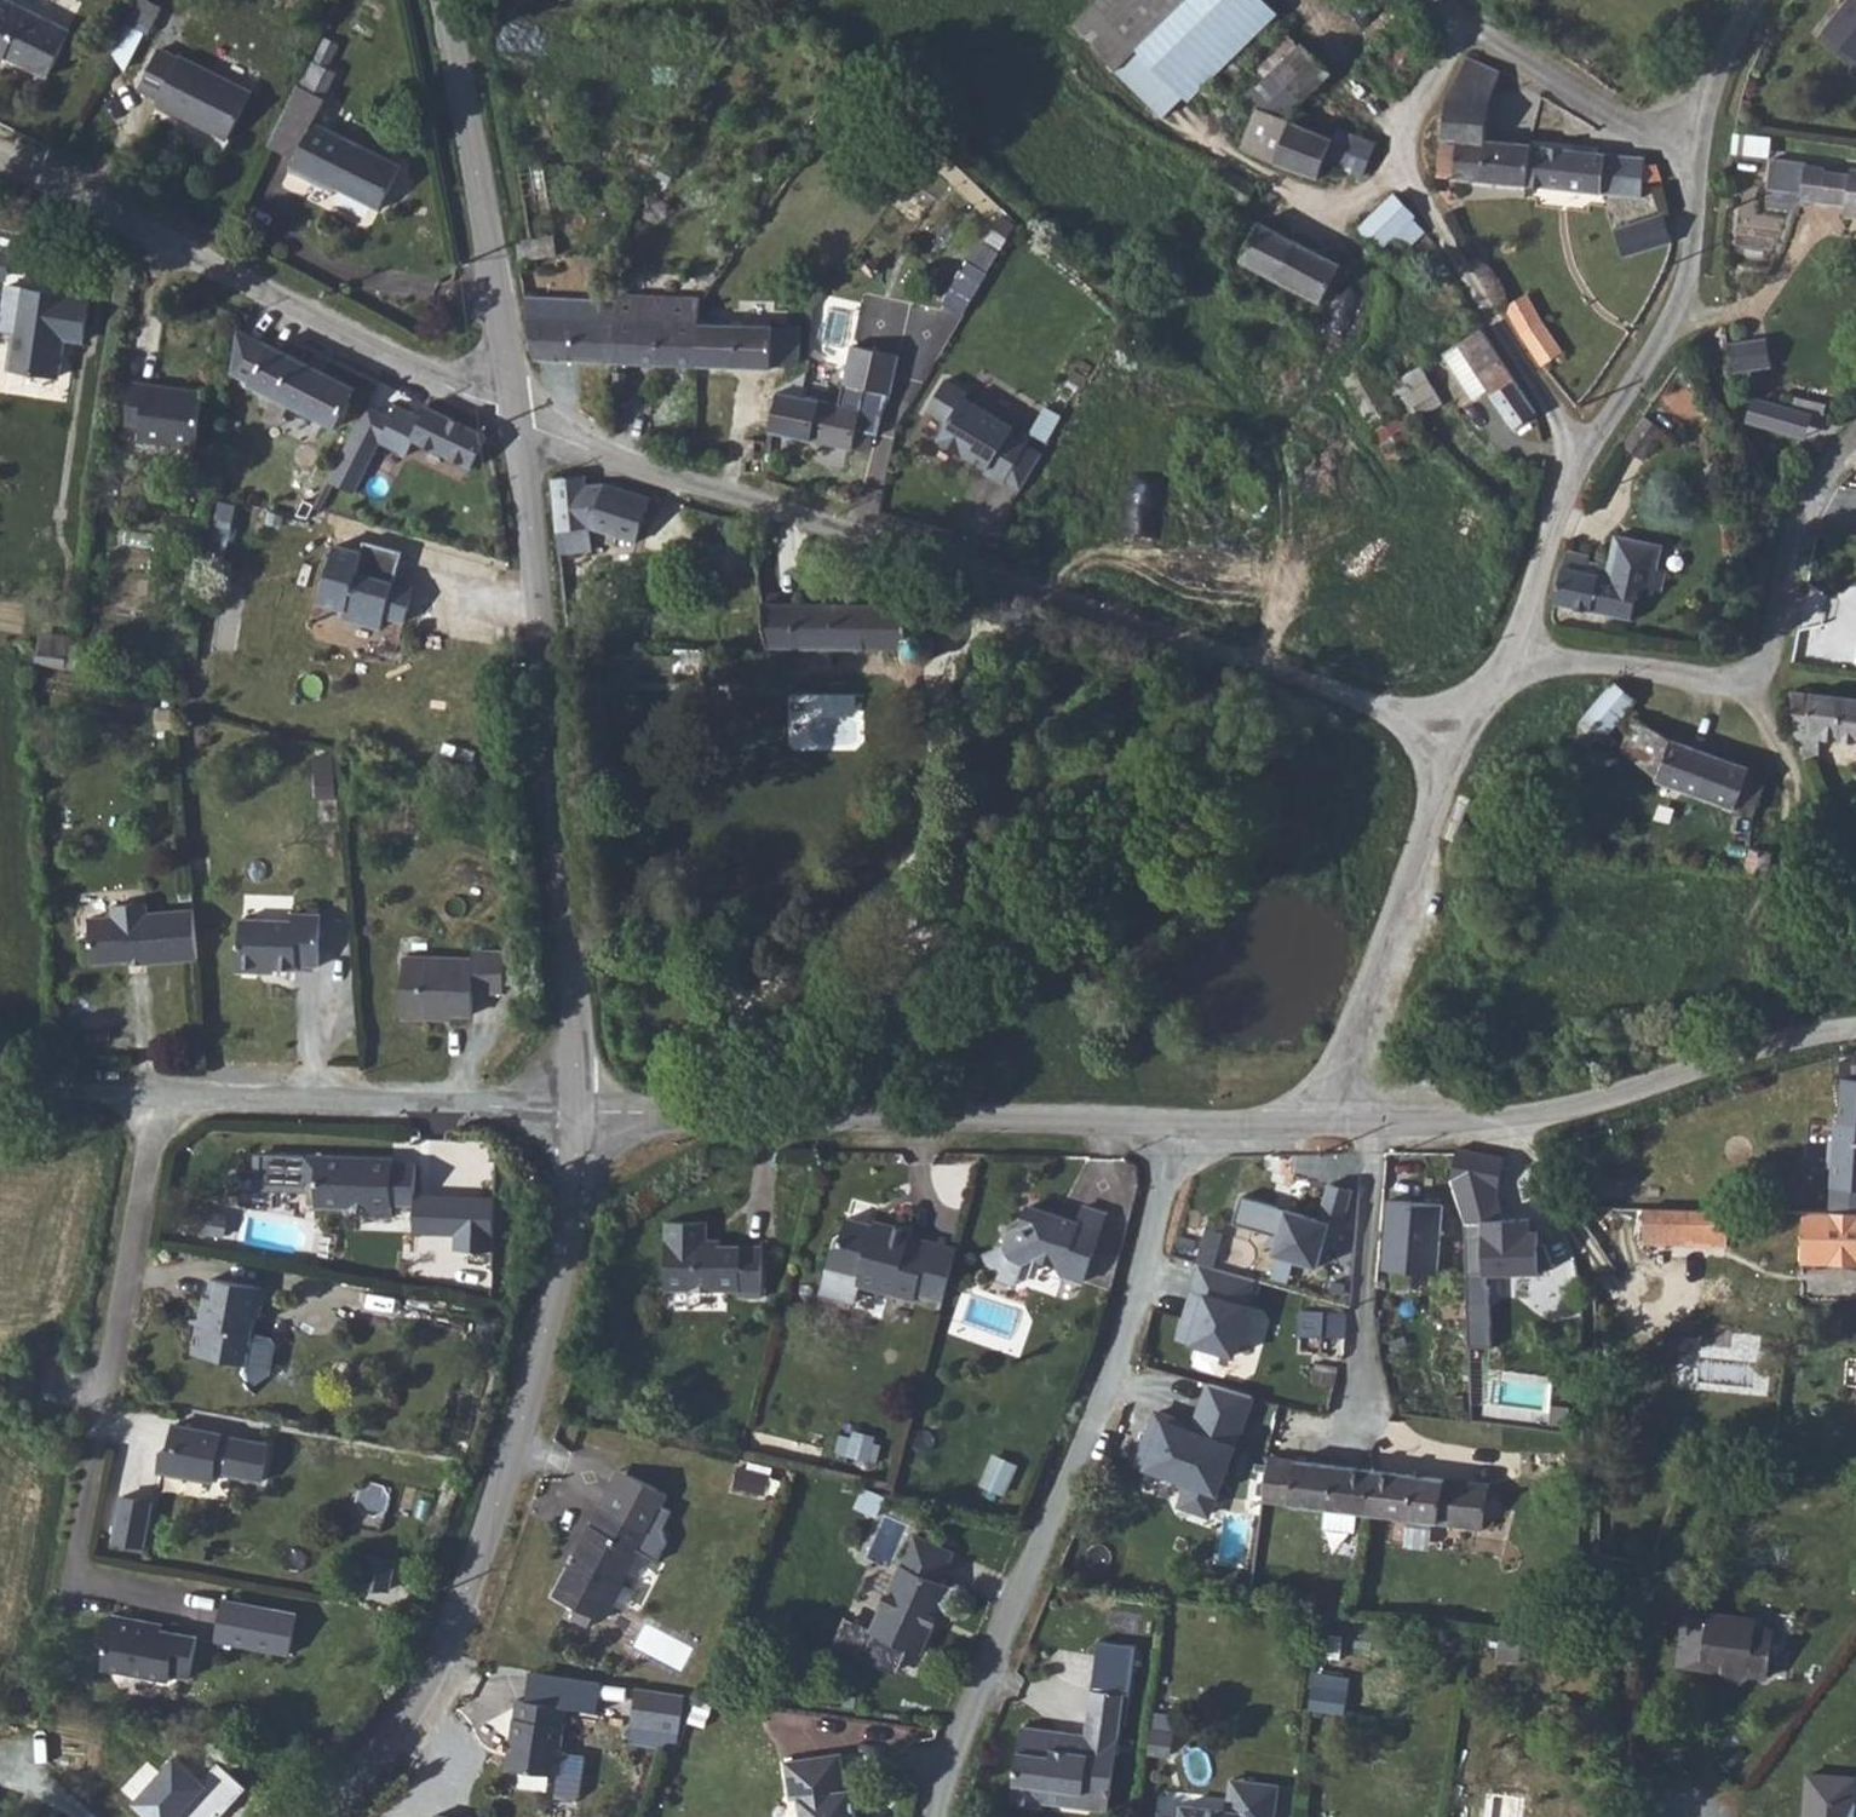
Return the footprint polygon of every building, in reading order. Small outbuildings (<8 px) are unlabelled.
[(49,77),(71,31),(7,0),(0,0),(0,53),(49,77)] [(134,56),(158,2),(153,0),(140,0),(118,49),(134,56)] [(1118,70),(1190,0),(1101,0),(1075,26),(1118,70)] [(1240,105),(1304,44),(1263,0),(1190,0),(1118,70),(1165,117),(1211,78),(1240,105)] [(1824,32),(1855,58),(1855,0),(1850,0),(1824,32)] [(1389,67),(1407,77),(1417,57),(1414,56),(1420,44),(1405,37),(1389,67)] [(328,41),(304,88),(323,97),(335,72),(327,68),(338,46),(328,41)] [(1258,108),(1284,119),(1331,73),(1304,44),(1240,105),(1256,111),(1258,108)] [(228,139),(252,92),(182,57),(181,59),(160,49),(140,89),(160,100),(158,104),(228,139)] [(1440,151),(1437,177),(1525,186),(1529,145),(1486,140),(1489,104),(1501,71),(1468,57),(1447,100),(1443,139),(1458,140),(1458,145),(1444,144),(1441,147),(1440,151)] [(297,85),(267,146),(295,160),(290,170),(310,180),(312,176),(380,210),(402,166),(314,122),(326,99),(323,97),(304,88),(297,85)] [(1364,176),(1377,144),(1338,130),(1335,139),(1284,119),(1258,108),(1256,111),(1242,149),(1319,179),(1326,161),(1364,176)] [(1770,158),(1772,138),(1734,133),(1732,154),(1770,158)] [(1529,145),(1525,186),(1642,197),(1643,182),(1662,180),(1657,164),(1645,165),(1645,157),(1529,145)] [(1773,158),(1769,197),(1846,206),(1855,207),(1855,168),(1852,168),(1851,174),(1825,171),(1826,167),(1808,165),(1808,162),(1773,158)] [(1414,215),(1396,194),(1360,227),(1378,248),(1394,235),(1406,248),(1425,231),(1412,217),(1414,215)] [(1855,218),(1855,207),(1846,206),(1845,217),(1855,218)] [(1625,257),(1672,242),(1663,214),(1616,229),(1625,257)] [(1248,246),(1260,225),(1245,217),(1234,238),(1248,246)] [(1322,303),(1342,265),(1261,222),(1260,225),(1248,246),(1241,260),(1322,303)] [(555,237),(518,242),(520,260),(558,255),(555,237)] [(6,277),(9,253),(0,252),(0,276),(6,277)] [(965,311),(989,268),(969,257),(945,299),(965,311)] [(323,273),(312,267),(308,274),(318,280),(323,273)] [(84,340),(90,299),(7,287),(1,329),(16,331),(10,369),(59,376),(64,338),(84,340)] [(617,294),(617,300),(614,363),(699,366),(700,324),(701,297),(617,294)] [(1506,306),(1521,333),(1540,321),(1527,294),(1506,306)] [(617,300),(525,296),(536,360),(614,363),(617,300)] [(1540,321),(1521,333),(1542,365),(1562,354),(1540,321)] [(700,324),(699,366),(772,369),(772,366),(791,367),(797,363),(799,359),(801,327),(700,324)] [(251,385),(336,427),(356,388),(237,329),(231,373),(252,383),(251,385)] [(1488,390),(1514,429),(1537,413),(1482,329),(1443,353),(1473,400),(1488,390)] [(1768,337),(1749,340),(1754,370),(1773,367),(1768,337)] [(1749,340),(1730,344),(1734,373),(1754,370),(1749,340)] [(899,356),(852,345),(839,404),(778,391),(769,431),(853,449),(854,446),(859,448),(865,446),(870,442),(873,435),(878,436),(882,414),(891,395),(899,356)] [(1372,429),(1398,415),(1382,388),(1368,362),(1343,375),(1372,429)] [(1398,415),(1400,414),(1437,393),(1423,366),(1382,388),(1398,415)] [(626,374),(614,373),(613,392),(625,393),(626,374)] [(945,380),(927,410),(949,423),(939,440),(988,468),(985,472),(1004,483),(1029,441),(1011,430),(1013,427),(964,398),(967,393),(945,380)] [(139,441),(196,449),(204,392),(132,382),(126,424),(141,426),(139,441)] [(1437,393),(1400,414),(1410,423),(1442,403),(1437,393)] [(1754,398),(1747,421),(1822,444),(1829,420),(1819,417),(1790,408),(1754,398)] [(1793,398),(1790,408),(1819,417),(1822,407),(1793,398)] [(407,455),(415,440),(472,468),(488,435),(428,406),(423,417),(398,406),(392,418),(367,406),(328,481),(354,494),(380,442),(407,455)] [(1398,415),(1372,429),(1391,464),(1422,445),(1405,424),(1398,415)] [(1643,459),(1664,431),(1645,416),(1624,446),(1643,459)] [(586,486),(585,476),(552,479),(560,554),(593,551),(591,529),(593,528),(637,543),(651,499),(606,484),(586,486)] [(1588,566),(1589,561),(1590,555),(1568,551),(1563,567),(1555,603),(1632,619),(1639,586),(1662,592),(1667,571),(1657,569),(1663,545),(1616,535),(1609,563),(1601,561),(1600,564),(1599,568),(1588,566)] [(403,552),(365,541),(362,553),(335,546),(320,602),(346,609),(344,618),(382,628),(385,616),(406,622),(412,598),(402,595),(404,586),(395,583),(403,552)] [(769,646),(834,647),(832,605),(763,605),(769,646)] [(832,605),(834,647),(905,648),(905,657),(907,661),(911,664),(917,665),(923,663),(928,660),(932,655),(934,650),(934,643),(933,638),(930,633),(926,629),(922,627),(910,626),(910,605),(832,605)] [(40,655),(64,658),(67,640),(43,637),(40,655)] [(71,645),(68,669),(86,672),(90,647),(71,645)] [(1754,814),(1768,775),(1671,739),(1638,719),(1641,715),(1631,706),(1636,700),(1615,682),(1570,737),(1562,749),(1576,758),(1588,745),(1590,748),(1602,733),(1606,736),(1617,723),(1633,735),(1625,745),(1622,749),(1656,776),(1655,779),(1736,808),(1754,814)] [(1792,691),(1796,734),(1797,734),(1804,758),(1820,760),(1822,737),(1855,741),(1855,698),(1792,691)] [(333,756),(316,757),(318,798),(335,797),(333,756)] [(1766,879),(1772,854),(1750,849),(1744,874),(1766,879)] [(1462,904),(1474,906),(1478,890),(1465,887),(1462,904)] [(144,964),(198,959),(194,910),(148,914),(147,903),(113,906),(114,917),(89,919),(93,964),(143,960),(144,964)] [(524,910),(509,912),(512,930),(526,928),(524,910)] [(298,966),(319,967),(321,915),(293,913),(293,921),(242,919),(240,948),(237,948),(236,972),(263,973),(263,969),(298,971),(298,966)] [(474,991),(504,992),(505,953),(474,952),(473,959),(404,957),(403,1017),(441,1018),(442,1014),(473,1015),(474,991)] [(1831,978),(1833,965),(1820,965),(1819,978),(1831,978)] [(1836,1122),(1830,1212),(1855,1213),(1855,1123),(1836,1122)] [(1505,1156),(1458,1149),(1452,1181),(1467,1223),(1489,1222),(1509,1220),(1502,1183),(1505,1156)] [(316,1206),(352,1208),(352,1199),(370,1200),(370,1208),(370,1217),(392,1218),(392,1205),(415,1206),(417,1163),(394,1162),(394,1158),(306,1155),(305,1181),(317,1181),(316,1206)] [(1274,1258),(1321,1271),(1335,1227),(1345,1230),(1355,1192),(1328,1185),(1321,1219),(1243,1196),(1236,1224),(1281,1236),(1274,1258)] [(352,1199),(352,1208),(370,1208),(370,1200),(352,1199)] [(1444,1205),(1387,1201),(1383,1270),(1440,1273),(1444,1205)] [(1646,1204),(1645,1238),(1728,1241),(1729,1207),(1646,1204)] [(1084,1282),(1107,1214),(1084,1206),(1080,1223),(1029,1207),(1022,1227),(1009,1234),(1006,1245),(985,1255),(996,1278),(1016,1285),(1024,1263),(1036,1257),(1066,1267),(1064,1275),(1084,1282)] [(1804,1210),(1802,1263),(1855,1265),(1855,1213),(1830,1212),(1804,1210)] [(210,1214),(194,1211),(190,1230),(207,1233),(210,1214)] [(227,1217),(210,1214),(207,1233),(224,1236),(227,1217)] [(1509,1220),(1489,1222),(1487,1278),(1467,1280),(1471,1347),(1496,1345),(1491,1284),(1544,1279),(1540,1217),(1509,1220)] [(888,1229),(873,1225),(847,1218),(841,1243),(833,1247),(821,1294),(855,1303),(859,1286),(915,1301),(917,1294),(930,1241),(911,1236),(912,1230),(889,1224),(888,1229)] [(888,1229),(889,1224),(874,1220),(873,1225),(888,1229)] [(707,1246),(707,1239),(708,1222),(667,1222),(666,1290),(739,1291),(739,1298),(763,1298),(763,1246),(721,1246),(707,1246)] [(957,1248),(930,1241),(917,1294),(944,1301),(957,1248)] [(1199,1264),(1178,1341),(1241,1358),(1264,1283),(1199,1264)] [(261,1288),(212,1279),(204,1324),(198,1323),(192,1355),(247,1365),(260,1297),(261,1288)] [(260,1297),(275,1300),(276,1290),(261,1288),(260,1297)] [(1346,1338),(1348,1313),(1332,1312),(1300,1312),(1298,1354),(1313,1355),(1315,1336),(1346,1338)] [(1311,1383),(1335,1387),(1339,1367),(1315,1362),(1311,1383)] [(1212,1520),(1255,1400),(1208,1384),(1193,1425),(1155,1413),(1136,1469),(1188,1489),(1179,1508),(1212,1520)] [(215,1472),(263,1481),(270,1444),(222,1435),(222,1434),(175,1425),(171,1446),(164,1450),(160,1471),(213,1481),(215,1472)] [(1015,1466),(996,1457),(983,1486),(1003,1494),(1015,1466)] [(1490,1485),(1269,1458),(1263,1503),(1483,1529),(1484,1526),(1492,1527),(1494,1518),(1498,1517),(1501,1515),(1503,1510),(1503,1505),(1500,1501),(1496,1498),(1492,1498),(1488,1499),(1490,1485)] [(771,1476),(740,1468),(735,1487),(766,1495),(771,1476)] [(631,1476),(621,1470),(601,1508),(612,1514),(631,1476)] [(667,1494),(631,1476),(612,1514),(601,1508),(556,1596),(578,1607),(572,1619),(589,1628),(595,1616),(602,1620),(638,1551),(659,1561),(668,1542),(664,1528),(673,1511),(662,1505),(667,1494)] [(122,1496),(114,1541),(146,1547),(154,1502),(122,1496)] [(867,1558),(889,1568),(909,1524),(887,1514),(867,1558)] [(921,1654),(951,1587),(940,1582),(953,1552),(914,1535),(871,1632),(921,1654)] [(867,1574),(859,1593),(879,1601),(887,1582),(867,1574)] [(298,1613),(223,1599),(216,1640),(290,1654),(298,1613)] [(1750,1675),(1769,1677),(1775,1631),(1740,1626),(1741,1617),(1686,1610),(1678,1666),(1722,1671),(1729,1680),(1742,1682),(1750,1675)] [(163,1624),(112,1615),(103,1669),(170,1681),(171,1674),(191,1678),(198,1636),(162,1630),(163,1624)] [(1521,1643),(1500,1640),(1497,1658),(1518,1661),(1521,1643)] [(1348,1678),(1312,1674),(1307,1710),(1344,1714),(1348,1678)] [(685,1696),(637,1689),(632,1725),(680,1732),(682,1718),(685,1696)] [(1089,1714),(1121,1718),(1125,1695),(1092,1690),(1089,1714)] [(562,1747),(568,1707),(518,1700),(508,1768),(558,1775),(555,1798),(574,1800),(581,1795),(586,1756),(567,1753),(562,1747)] [(1106,1753),(1116,1755),(1121,1718),(1089,1714),(1086,1735),(1022,1726),(1012,1804),(1042,1809),(1043,1802),(1044,1787),(1100,1795),(1106,1753)] [(680,1732),(632,1725),(630,1743),(677,1749),(680,1732)] [(1168,1755),(1171,1735),(1153,1732),(1150,1753),(1168,1755)] [(841,1752),(789,1759),(794,1795),(800,1794),(803,1816),(856,1816),(852,1787),(846,1788),(841,1752)] [(1108,1811),(1116,1755),(1106,1753),(1100,1795),(1044,1787),(1043,1802),(1108,1811)] [(1855,1782),(1855,1778),(1808,1775),(1805,1816),(1853,1816),(1855,1782)] [(1247,1816),(1274,1816),(1279,1786),(1233,1780),(1232,1788),(1257,1791),(1254,1815),(1248,1814),(1247,1816)] [(1232,1788),(1229,1811),(1182,1805),(1181,1816),(1247,1816),(1248,1814),(1254,1815),(1257,1791),(1232,1788)]
